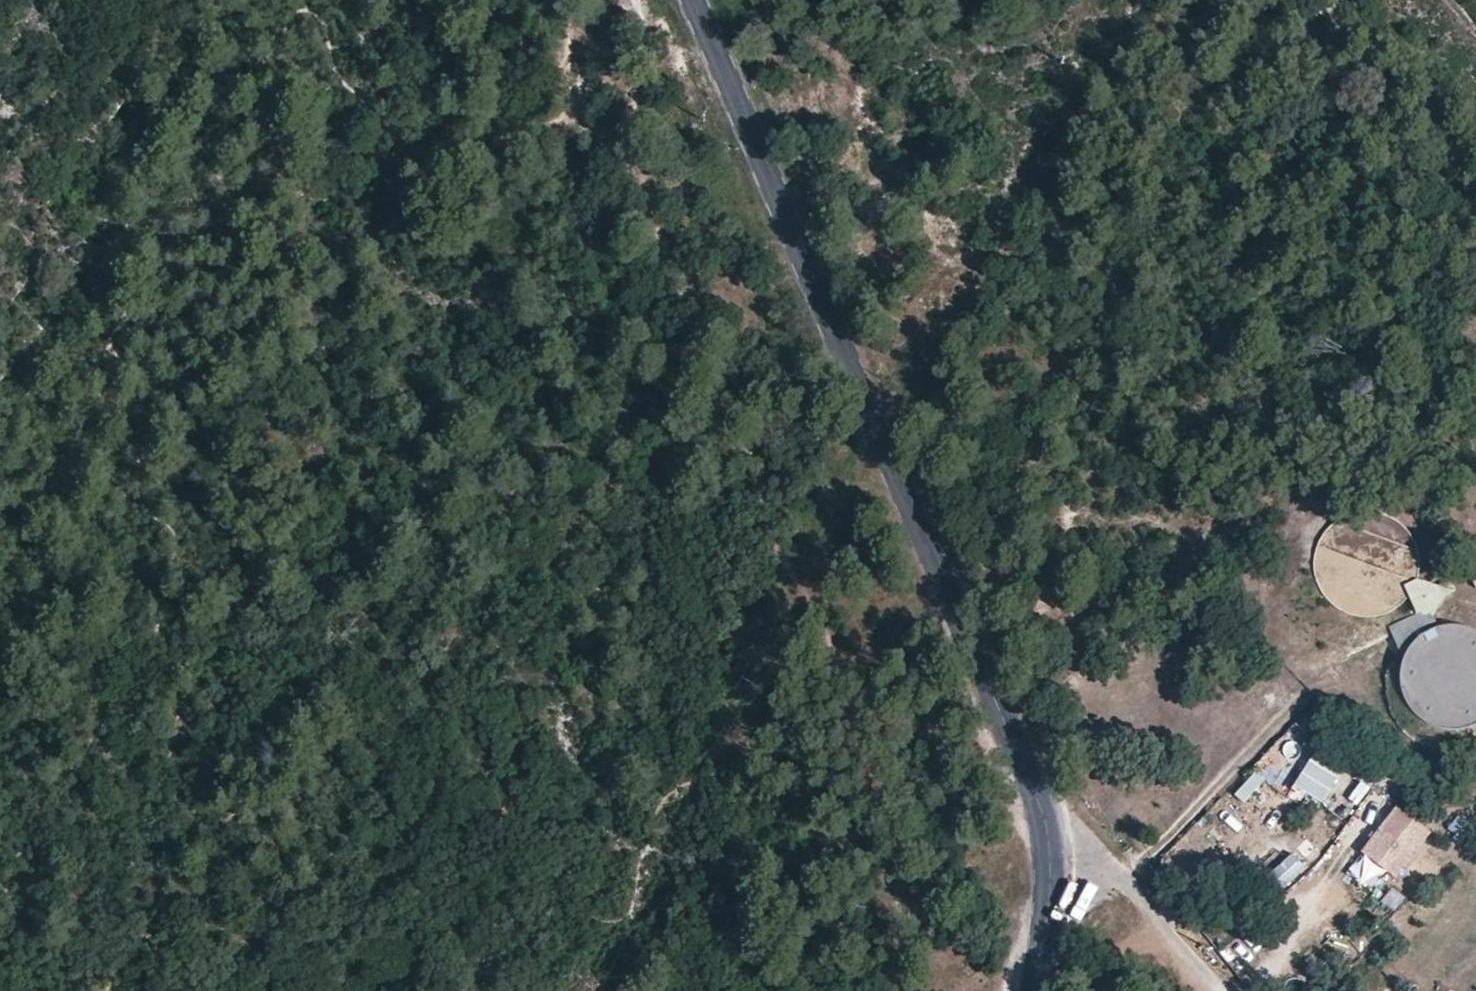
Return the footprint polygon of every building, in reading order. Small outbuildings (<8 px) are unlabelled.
[(1414,588),(1417,572),(1415,556),(1408,541),(1397,529),(1382,521),(1366,518),(1350,520),(1335,527),(1323,538),(1315,553),(1312,569),(1314,585),(1321,600),(1332,612),(1347,620),(1363,623),(1379,620),(1394,614),(1406,602),(1414,588)] [(1433,594),(1414,588),(1406,602),(1415,622),(1393,632),(1404,666),(1408,657),(1413,650),(1420,644),(1427,639),(1439,607),(1433,594)] [(1471,635),(1462,633),(1453,632),(1444,633),(1435,635),(1427,639),(1420,644),(1413,650),(1408,657),(1404,666),(1402,674),(1401,683),(1401,692),(1404,701),(1407,709),(1412,716),(1419,723),(1426,728),(1434,732),(1443,734),(1452,735),(1461,735),(1470,732),(1475,730),(1475,638),(1471,635)] [(1317,749),(1293,787),(1322,804),(1346,766),(1317,749)] [(1346,766),(1322,804),(1338,813),(1361,775),(1346,766)] [(1250,810),(1265,780),(1248,772),(1233,801),(1250,810)] [(1384,876),(1394,884),(1428,838),(1393,811),(1361,855),(1376,866),(1367,878),(1377,885),(1384,876)] [(1280,891),(1305,872),(1292,855),(1267,873),(1280,891)] [(1240,976),(1255,960),(1235,941),(1220,958),(1240,976)]
